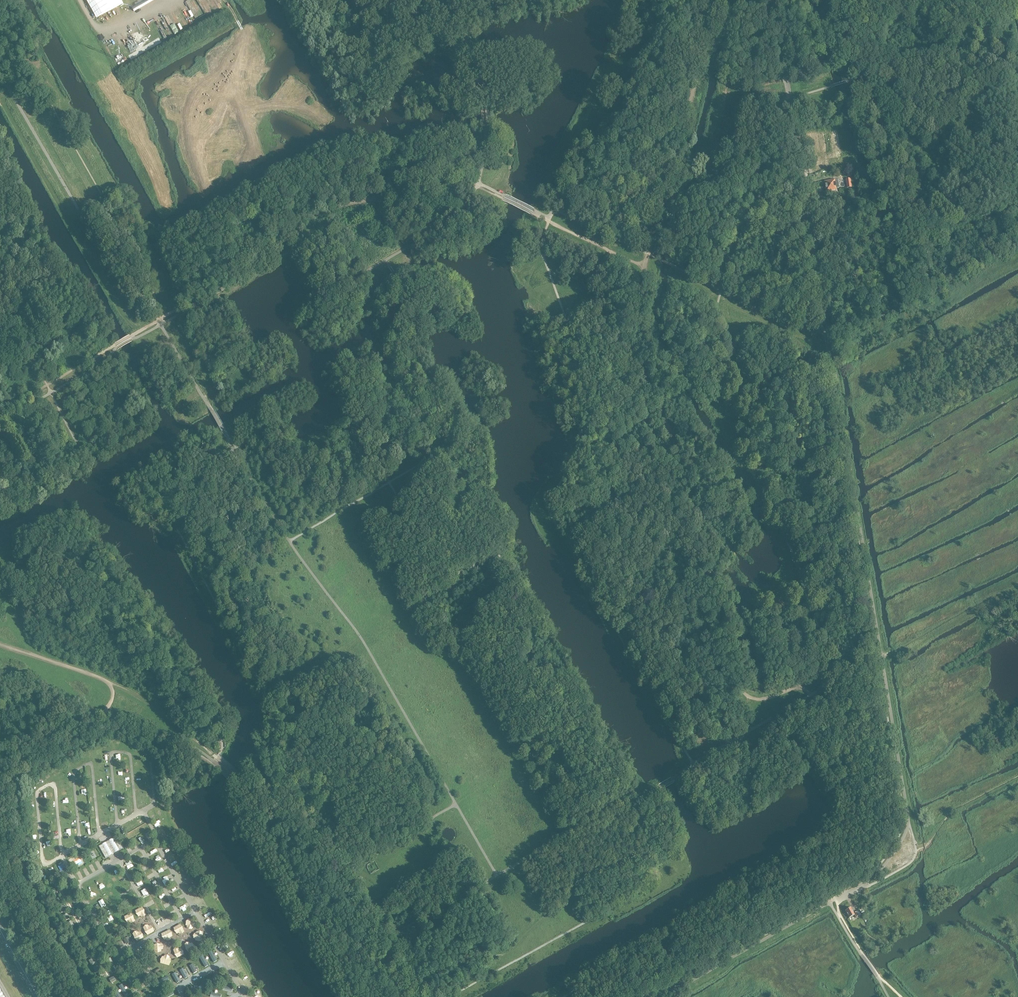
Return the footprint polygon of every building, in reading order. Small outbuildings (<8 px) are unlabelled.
[(833,152),(831,134),(825,134),(827,152),(833,152)] [(837,180),(834,181),(834,180),(824,182),(826,192),(836,190),(836,188),(839,188),(839,189),(851,187),(850,177),(837,179),(837,180)] [(112,854),(116,852),(115,852),(119,850),(122,848),(116,837),(113,838),(113,839),(109,841),(109,840),(106,842),(106,843),(102,844),(99,846),(105,858),(109,856),(112,854)] [(140,918),(147,913),(142,906),(135,911),(140,918)] [(853,913),(850,908),(845,911),(849,918),(854,915),(856,918),(858,916),(856,912),(853,913)] [(129,920),(130,923),(136,921),(133,913),(125,915),(127,921),(129,920)] [(186,927),(196,929),(197,920),(188,919),(186,927)] [(144,927),(147,934),(155,931),(152,924),(144,927)] [(174,926),(176,934),(184,932),(182,924),(174,926)] [(133,932),(136,940),(144,938),(141,929),(133,932)] [(162,933),(165,941),(174,937),(170,929),(162,933)] [(194,941),(203,941),(203,931),(194,931),(194,941)] [(193,941),(185,943),(186,950),(195,948),(193,941)] [(163,951),(163,943),(155,944),(155,952),(163,951)] [(176,957),(184,954),(182,946),(174,949),(176,957)] [(217,960),(212,951),(208,952),(214,962),(217,960)] [(171,955),(163,955),(163,964),(171,964),(171,955)] [(208,965),(203,956),(200,957),(205,967),(208,965)] [(188,977),(184,968),(180,970),(185,979),(188,977)] [(180,981),(176,972),(172,974),(177,983),(180,981)] [(167,976),(158,981),(159,985),(169,980),(167,976)] [(122,984),(119,986),(125,996),(128,994),(122,984)] [(112,990),(117,996),(121,996),(116,988),(112,990)]
